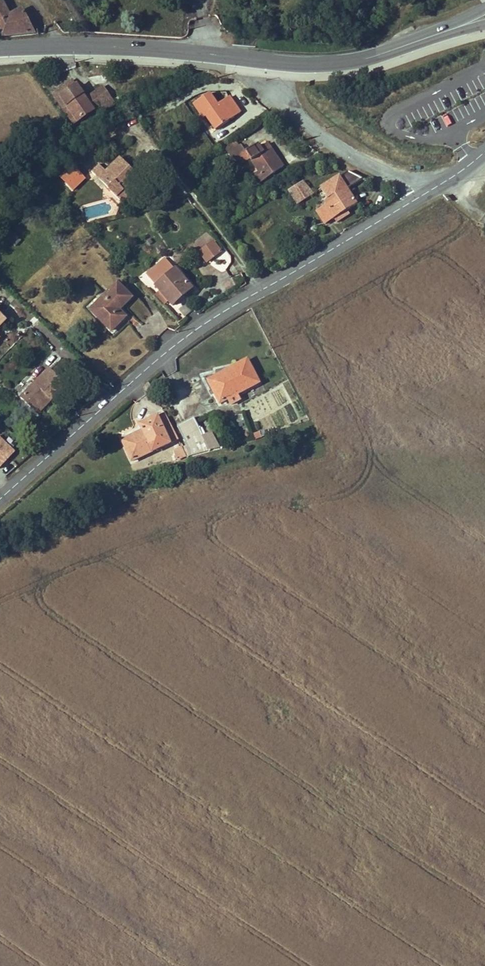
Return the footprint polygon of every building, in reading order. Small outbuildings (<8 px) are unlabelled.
[(22,10),(10,16),(1,0),(0,0),(0,31),(3,37),(11,36),(35,34),(22,10)] [(116,105),(103,88),(86,100),(73,81),(57,92),(78,123),(100,107),(104,113),(116,105)] [(78,123),(57,92),(53,94),(75,125),(78,123)] [(231,121),(241,114),(230,99),(219,107),(209,94),(194,105),(205,119),(209,117),(219,130),(231,121)] [(284,167),(268,144),(261,149),(259,145),(247,153),(242,146),(230,155),(239,167),(251,159),(260,172),(266,180),(284,167)] [(108,174),(118,165),(122,161),(121,159),(106,173),(108,174)] [(144,182),(142,181),(128,166),(122,161),(118,165),(108,174),(106,173),(100,167),(93,173),(99,179),(108,189),(112,187),(114,190),(111,192),(122,203),(144,182)] [(70,187),(81,177),(73,168),(72,167),(61,178),(70,187)] [(266,180),(260,172),(254,176),(259,184),(266,180)] [(356,205),(347,190),(362,180),(361,179),(356,176),(348,172),(347,173),(321,190),(327,200),(323,201),(326,206),(317,212),(324,224),(334,219),(347,211),(356,205)] [(73,191),(84,180),(81,177),(70,187),(70,188),(73,191)] [(313,195),(303,183),(289,191),(297,205),(313,195)] [(336,222),(349,215),(347,211),(334,219),(336,222)] [(220,252),(214,242),(207,247),(214,257),(220,252)] [(162,281),(164,280),(167,278),(172,273),(173,272),(171,270),(173,268),(166,259),(149,274),(158,285),(162,281)] [(192,290),(175,271),(174,271),(173,272),(172,273),(167,278),(164,280),(162,281),(158,285),(156,287),(161,292),(168,300),(173,306),(192,290)] [(119,311),(131,298),(117,284),(91,310),(112,331),(125,318),(119,311)] [(168,300),(161,292),(154,299),(161,306),(168,300)] [(260,383),(248,361),(231,369),(233,373),(215,381),(219,389),(214,392),(221,404),(229,399),(231,405),(240,401),(237,395),(260,383)] [(219,389),(215,381),(233,373),(231,369),(209,381),(209,382),(214,392),(219,389)] [(66,385),(50,370),(34,386),(22,399),(34,412),(48,398),(51,400),(66,385)] [(178,440),(165,414),(159,417),(171,443),(178,440)] [(171,443),(159,417),(141,425),(144,432),(124,441),(133,461),(171,443)] [(210,449),(195,419),(178,427),(187,446),(193,455),(211,450),(210,449)] [(15,450),(0,436),(0,466),(15,450)] [(193,455),(187,446),(182,448),(182,449),(187,457),(192,455),(193,455)]
